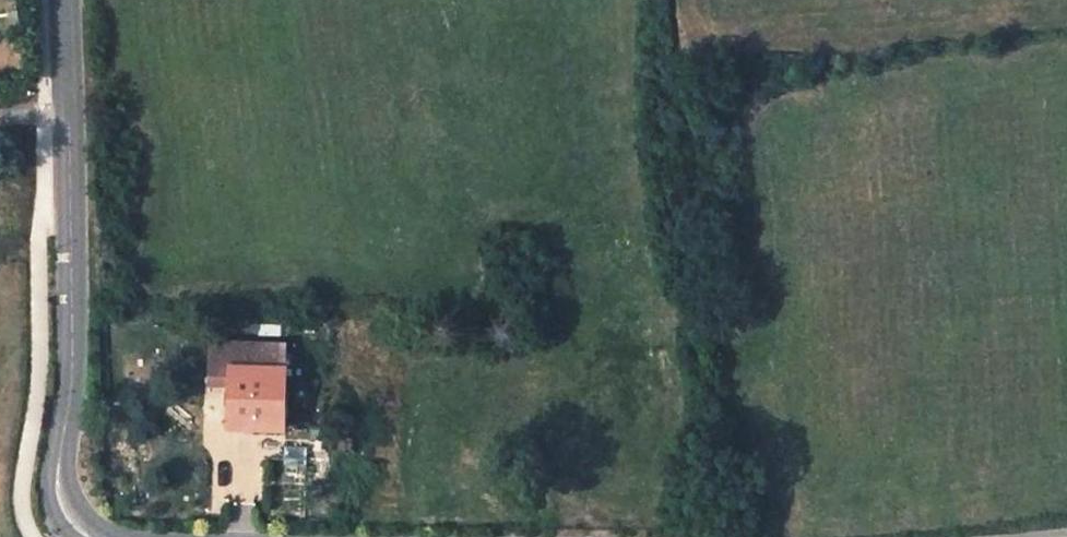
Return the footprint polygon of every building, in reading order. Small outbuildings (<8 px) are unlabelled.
[(237,373),(236,432),(288,433),(289,373),(286,373),(287,350),(216,348),(216,372),(237,373)]
